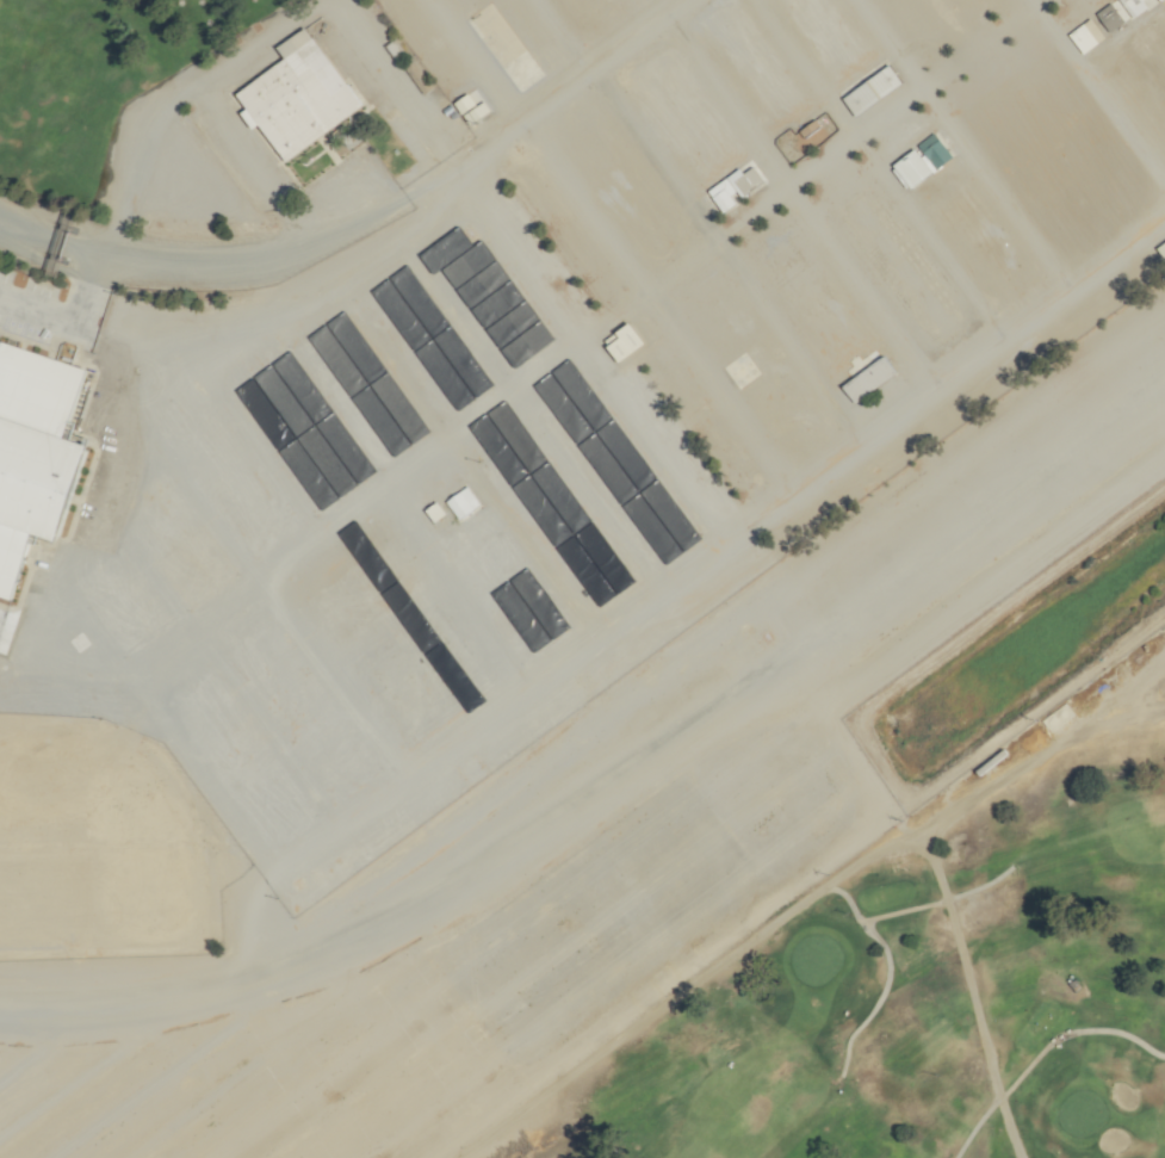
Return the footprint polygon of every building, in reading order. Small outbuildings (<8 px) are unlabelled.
[(137,737),(0,736),(0,0),(432,0),(515,117),(265,311),(141,310),(137,737)] [(1101,37),(1088,18),(1067,33),(1080,52),(1101,37)] [(899,82),(886,64),(840,97),(854,116),(899,82)] [(788,153),(800,143),(789,129),(776,139),(788,153)] [(905,187),(950,159),(935,133),(889,162),(905,187)] [(739,173),(736,169),(705,190),(719,212),(736,201),(735,199),(761,181),(750,166),(739,173)] [(1164,254),(1164,239),(1155,249),(1162,257),(1164,254)] [(600,340),(615,362),(641,344),(627,322),(600,340)] [(894,372),(882,356),(835,389),(847,405),(894,372)] [(455,519),(478,506),(467,486),(443,500),(455,519)]
